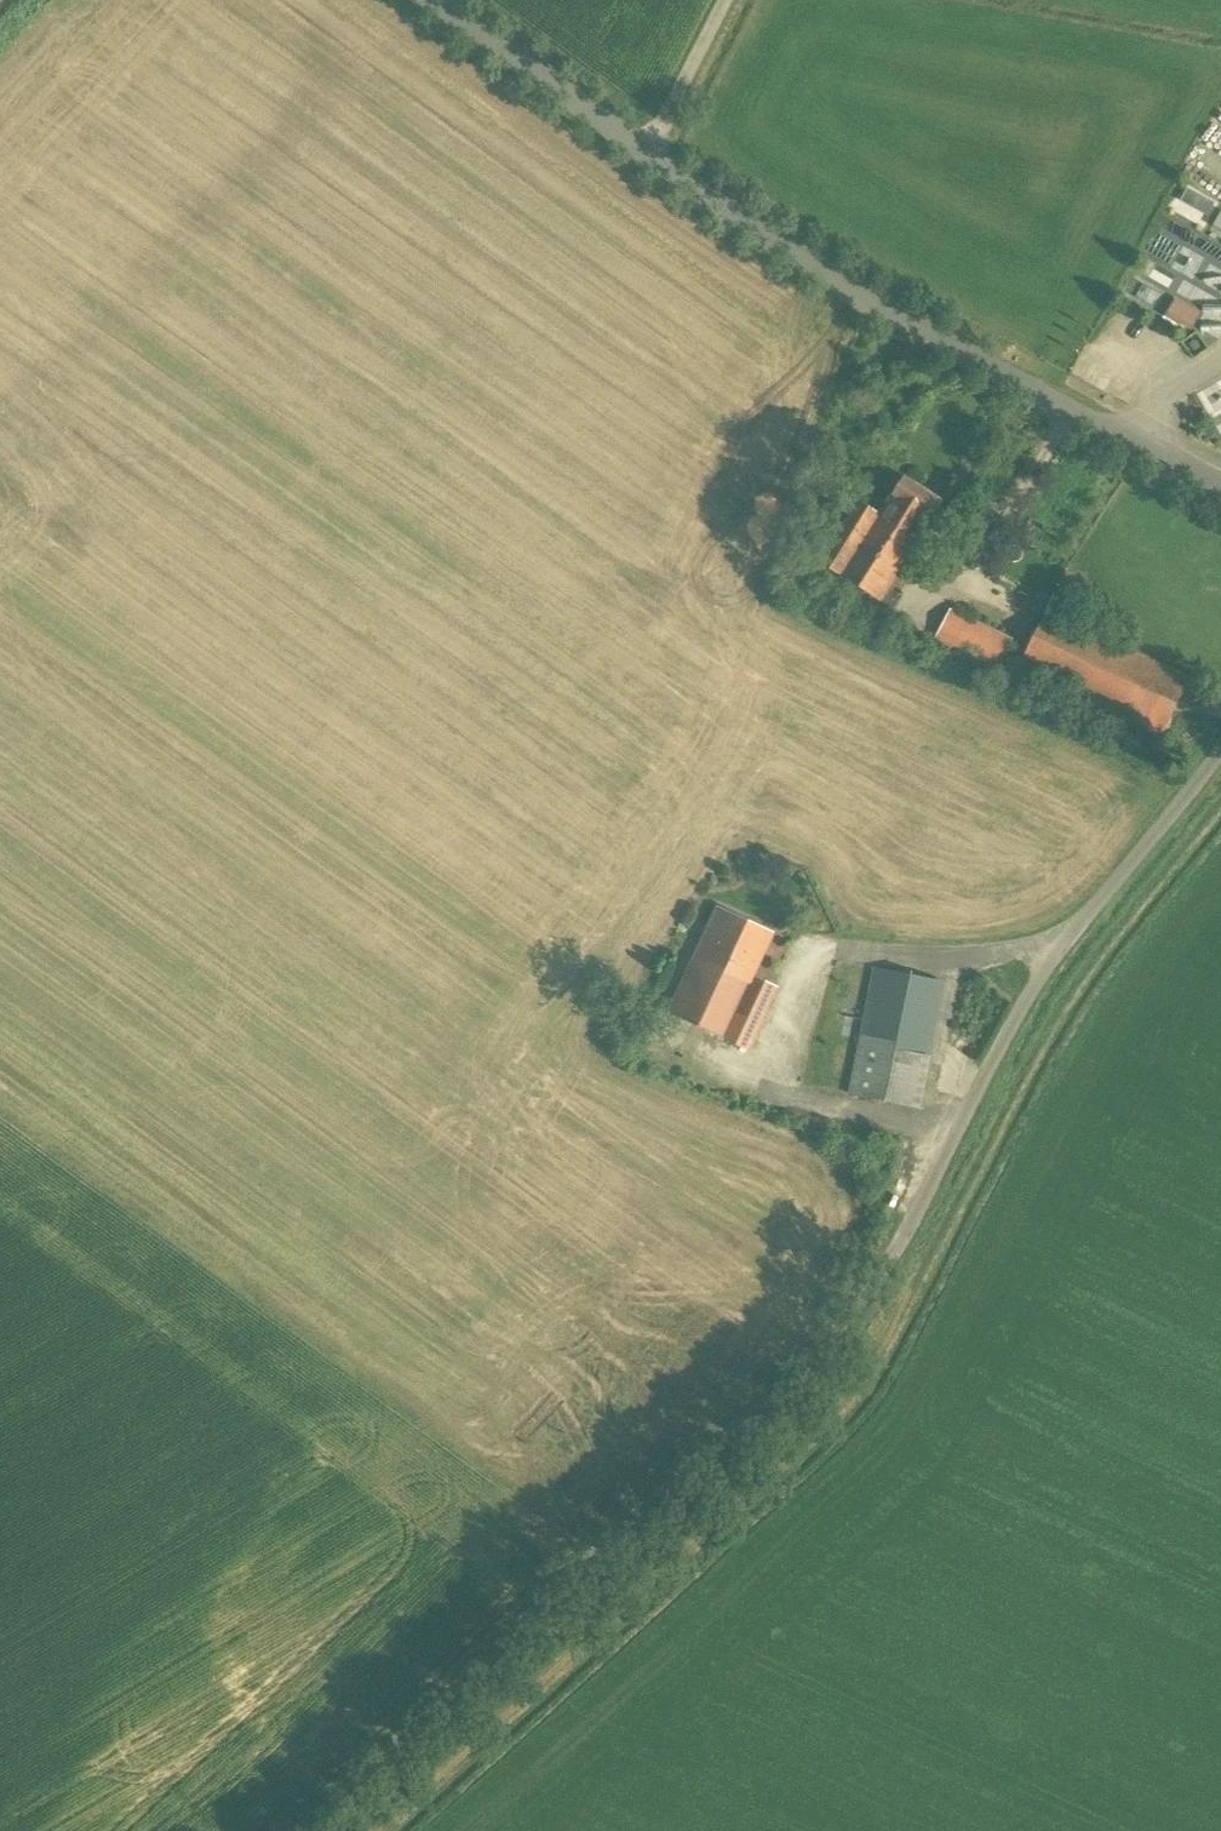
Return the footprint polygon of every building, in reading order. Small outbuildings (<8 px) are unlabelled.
[(1189,344),(1195,351),(1201,347),(1195,339),(1189,344)] [(859,501),(820,562),(880,601),(943,501),(904,476),(891,496),(892,497),(881,515),(859,501)] [(1089,619),(1073,612),(1076,606),(1054,595),(1020,667),(1165,734),(1190,675),(1085,627),(1089,619)] [(936,641),(998,670),(1012,640),(951,610),(936,641)] [(670,1011),(725,1037),(750,1049),(779,987),(754,976),(774,933),(719,907),(670,1011)] [(848,1095),(921,1109),(946,981),(874,968),(848,1095)]
